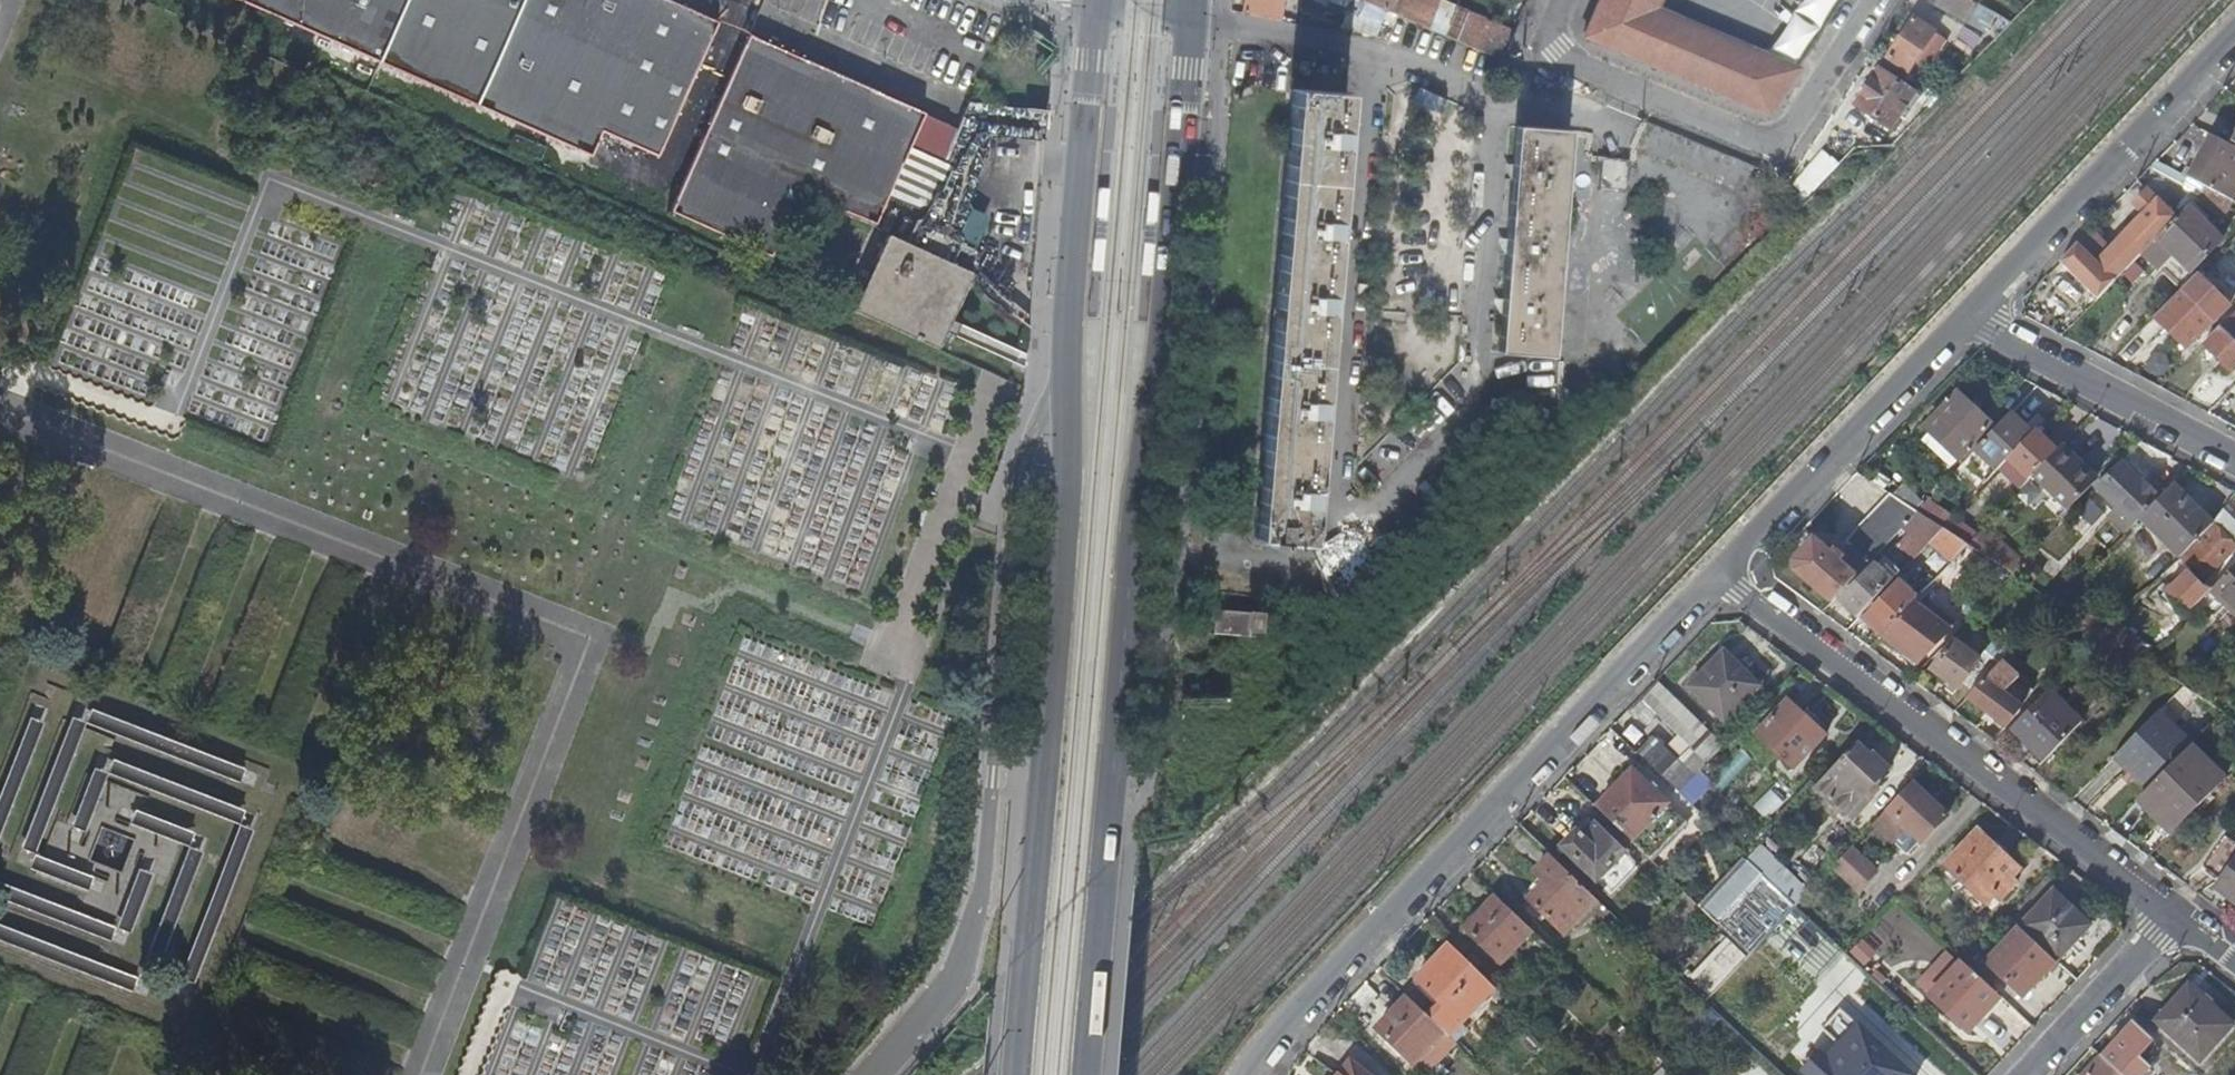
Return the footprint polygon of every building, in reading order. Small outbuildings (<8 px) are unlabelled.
[(316,0),(228,0),(302,32),(316,0)] [(302,32),(378,65),(408,0),(316,0),(302,32)] [(378,65),(476,109),(524,0),(408,0),(378,65)] [(476,109),(590,161),(601,135),(659,160),(717,27),(661,3),(659,0),(524,0),(476,109)] [(1244,12),(1282,19),(1285,0),(1245,0),(1244,12)] [(1328,2),(1327,4),(1328,5),(1380,27),(1381,24),(1386,27),(1389,21),(1383,18),(1386,10),(1362,0),(1323,0),(1328,2)] [(1503,60),(1515,30),(1442,0),(1362,0),(1386,10),(1397,15),(1503,60)] [(1798,68),(1655,8),(1658,0),(1600,0),(1586,34),(1769,111),(1798,68)] [(1977,3),(1973,1),(1971,0),(1937,0),(1934,5),(1966,22),(1977,3)] [(1888,58),(1910,73),(1936,33),(1914,18),(1888,58)] [(1936,33),(1910,73),(1920,79),(1945,39),(1936,33)] [(751,34),(674,210),(772,253),(799,190),(878,225),(910,151),(911,151),(928,112),(868,86),(865,93),(780,56),(783,48),(751,34)] [(868,86),(783,48),(780,56),(865,93),(868,86)] [(1856,106),(1891,130),(1901,117),(1906,120),(1911,113),(1905,109),(1916,95),(1880,71),(1856,106)] [(1254,536),(1265,537),(1265,542),(1279,543),(1280,538),(1308,541),(1348,92),(1294,87),(1254,536)] [(962,167),(960,171),(965,179),(975,176),(977,169),(980,170),(982,164),(980,163),(991,138),(963,126),(960,133),(948,161),(962,167)] [(1498,352),(1552,356),(1572,130),(1518,126),(1498,352)] [(2187,178),(2207,188),(2234,203),(2234,149),(2230,147),(2210,136),(2187,178)] [(939,190),(923,220),(948,214),(961,236),(974,207),(971,201),(980,183),(975,176),(965,179),(960,171),(953,170),(942,189),(939,190)] [(1142,275),(1154,276),(1161,193),(1149,192),(1146,223),(1144,223),(1143,244),(1144,244),(1142,275)] [(2098,264),(2116,281),(2156,239),(2175,220),(2147,192),(2133,205),(2144,216),(2098,264)] [(2187,208),(2190,205),(2184,199),(2179,205),(2184,210),(2187,208)] [(2175,220),(2156,239),(2157,240),(2143,254),(2180,290),(2194,276),(2191,273),(2222,241),(2187,208),(2184,210),(2175,220)] [(889,233),(855,309),(941,348),(948,331),(950,332),(956,320),(954,319),(975,272),(952,262),(962,238),(961,236),(948,214),(923,220),(920,221),(910,243),(889,233)] [(2098,264),(2079,246),(2063,263),(2099,298),(2116,281),(2098,264)] [(2181,291),(2154,318),(2187,350),(2214,322),(2181,291)] [(2204,345),(2233,374),(2234,372),(2234,314),(2204,345)] [(1958,392),(1924,427),(1930,432),(1959,460),(1970,448),(1992,425),(1958,392)] [(1996,429),(1974,452),(1996,472),(2008,460),(2033,434),(2012,413),(1996,429)] [(1992,425),(1970,448),(1974,452),(1996,429),(1992,425)] [(2008,460),(2029,480),(2034,475),(2054,454),(2057,450),(2036,430),(2033,434),(2008,460)] [(1952,468),(1959,460),(1930,432),(1922,440),(1952,468)] [(2054,454),(2034,475),(2070,508),(2095,482),(2078,466),(2072,472),(2054,454)] [(2134,525),(2141,518),(2159,500),(2155,497),(2157,495),(2143,481),(2141,483),(2121,462),(2096,488),(2134,525)] [(1904,484),(1893,496),(1916,511),(1917,512),(1925,503),(1904,484)] [(2141,518),(2178,556),(2211,523),(2173,485),(2159,500),(2141,518)] [(1869,561),(1916,511),(1893,496),(1890,494),(1844,544),(1852,549),(1869,561)] [(1925,503),(1917,512),(1942,528),(1953,517),(1929,499),(1925,503)] [(2182,557),(2205,580),(2234,550),(2234,519),(2224,508),(2213,525),(2182,557)] [(1966,545),(1978,533),(1955,515),(1953,517),(1942,528),(1966,545)] [(2178,556),(2180,558),(2182,557),(2213,525),(2211,523),(2178,556)] [(2011,575),(2022,564),(1983,527),(1978,533),(1966,545),(2011,575)] [(1914,599),(1966,545),(1942,528),(1930,541),(1942,553),(1907,590),(1899,583),(1864,619),(1881,635),(1898,617),(1914,599)] [(1832,603),(1870,562),(1869,561),(1852,549),(1840,561),(1816,539),(1796,560),(1796,569),(1832,603)] [(1858,618),(1892,581),(1876,565),(1840,602),(1858,618)] [(2211,590),(2234,614),(2234,566),(2212,589),(2211,590)] [(2211,590),(2212,589),(2202,585),(2187,569),(2164,593),(2186,616),(2211,590)] [(1948,631),(1914,599),(1898,617),(1881,635),(1880,635),(1918,664),(1948,631)] [(2086,619),(2093,611),(2085,604),(2078,612),(2086,619)] [(1230,632),(1260,634),(1262,611),(1215,607),(1214,630),(1230,632)] [(2046,635),(2036,626),(2000,664),(1973,692),(1968,697),(2006,726),(2020,707),(1994,688),(2046,635)] [(1973,692),(2000,664),(1986,653),(1981,660),(1955,641),(1932,670),(1958,690),(1962,684),(1973,692)] [(1760,685),(1725,651),(1690,686),(1725,720),(1760,685)] [(2040,697),(2048,689),(2040,680),(2032,689),(2040,697)] [(1636,750),(1691,807),(1712,787),(1698,772),(1724,747),(1660,681),(1615,724),(1630,739),(1650,719),(1687,757),(1681,763),(1653,733),(1636,750)] [(2082,722),(2048,689),(2040,697),(2011,728),(2044,761),(2082,722)] [(1826,735),(1788,699),(1756,734),(1794,769),(1826,735)] [(88,702),(83,716),(237,777),(243,763),(88,702)] [(39,716),(26,711),(0,779),(0,817),(39,716)] [(67,711),(17,843),(31,848),(82,717),(67,711)] [(2192,745),(2160,712),(2117,754),(2141,777),(2148,769),(2158,779),(2186,751),(2192,745)] [(1858,743),(1834,769),(1863,796),(1891,766),(1876,752),(1872,757),(1858,743)] [(2186,751),(2158,779),(2139,798),(2172,832),(2220,785),(2186,751)] [(109,753),(104,766),(236,818),(241,805),(109,753)] [(81,826),(104,767),(91,762),(68,821),(81,826)] [(1607,796),(1597,807),(1632,840),(1669,803),(1634,769),(1622,781),(1616,781),(1607,791),(1607,796)] [(1887,810),(1873,824),(1881,832),(1895,818),(1905,828),(1921,843),(1947,816),(1912,783),(1887,810)] [(1753,807),(1766,820),(1786,801),(1774,788),(1753,807)] [(132,804),(127,818),(185,841),(191,827),(132,804)] [(1895,818),(1881,832),(1892,842),(1905,828),(1895,818)] [(177,973),(190,979),(250,825),(237,821),(177,973)] [(1583,837),(1578,832),(1563,847),(1612,894),(1637,868),(1635,861),(1596,823),(1583,837)] [(1993,841),(1980,828),(1945,865),(1987,904),(2021,868),(2007,854),(2010,851),(1996,838),(1993,841)] [(2205,870),(2221,882),(2220,883),(2234,894),(2234,843),(2233,842),(2226,836),(2202,868),(2205,870)] [(148,978),(200,847),(186,842),(135,973),(148,978)] [(1852,847),(1837,863),(1861,886),(1877,869),(1852,847)] [(89,872),(32,850),(26,862),(84,885),(89,872)] [(1599,900),(1552,855),(1535,872),(1546,883),(1530,900),(1565,934),(1599,900)] [(1659,866),(1648,855),(1640,863),(1651,874),(1659,866)] [(113,922),(127,928),(150,869),(136,864),(113,922)] [(1745,883),(1752,890),(1784,918),(1797,905),(1759,868),(1745,883)] [(0,878),(0,895),(108,938),(114,923),(0,878)] [(1752,890),(1719,924),(1751,954),(1784,918),(1752,890)] [(2090,925),(2054,891),(2019,927),(2056,961),(2090,925)] [(1502,964),(1535,931),(1498,897),(1466,929),(1502,964)] [(639,956),(647,941),(568,903),(541,959),(565,971),(574,953),(589,961),(600,938),(639,956)] [(128,986),(133,973),(0,920),(0,936),(128,986)] [(1985,963),(2021,997),(2056,961),(2019,927),(1985,963)] [(1710,996),(1747,956),(1726,937),(1690,977),(1710,996)] [(1860,939),(1849,953),(1867,967),(1878,953),(1860,939)] [(1446,1006),(1481,972),(1452,944),(1418,978),(1446,1006)] [(1969,1031),(2002,996),(1965,961),(1963,959),(1930,995),(1969,1031)] [(2234,1025),(2190,985),(2157,1020),(2201,1060),(2234,1025)] [(1414,1064),(1446,1032),(1409,996),(1378,1028),(1414,1064)] [(2120,1074),(2143,1074),(2149,1068),(2138,1057),(2152,1042),(2134,1024),(2102,1058),(2120,1074)] [(1809,1074),(1912,1074),(1859,1025),(1828,1059),(1821,1052),(1804,1070),(1809,1074)] [(2102,1058),(2085,1074),(2120,1074),(2102,1058)] [(1352,1063),(1342,1074),(1367,1074),(1352,1063)]
